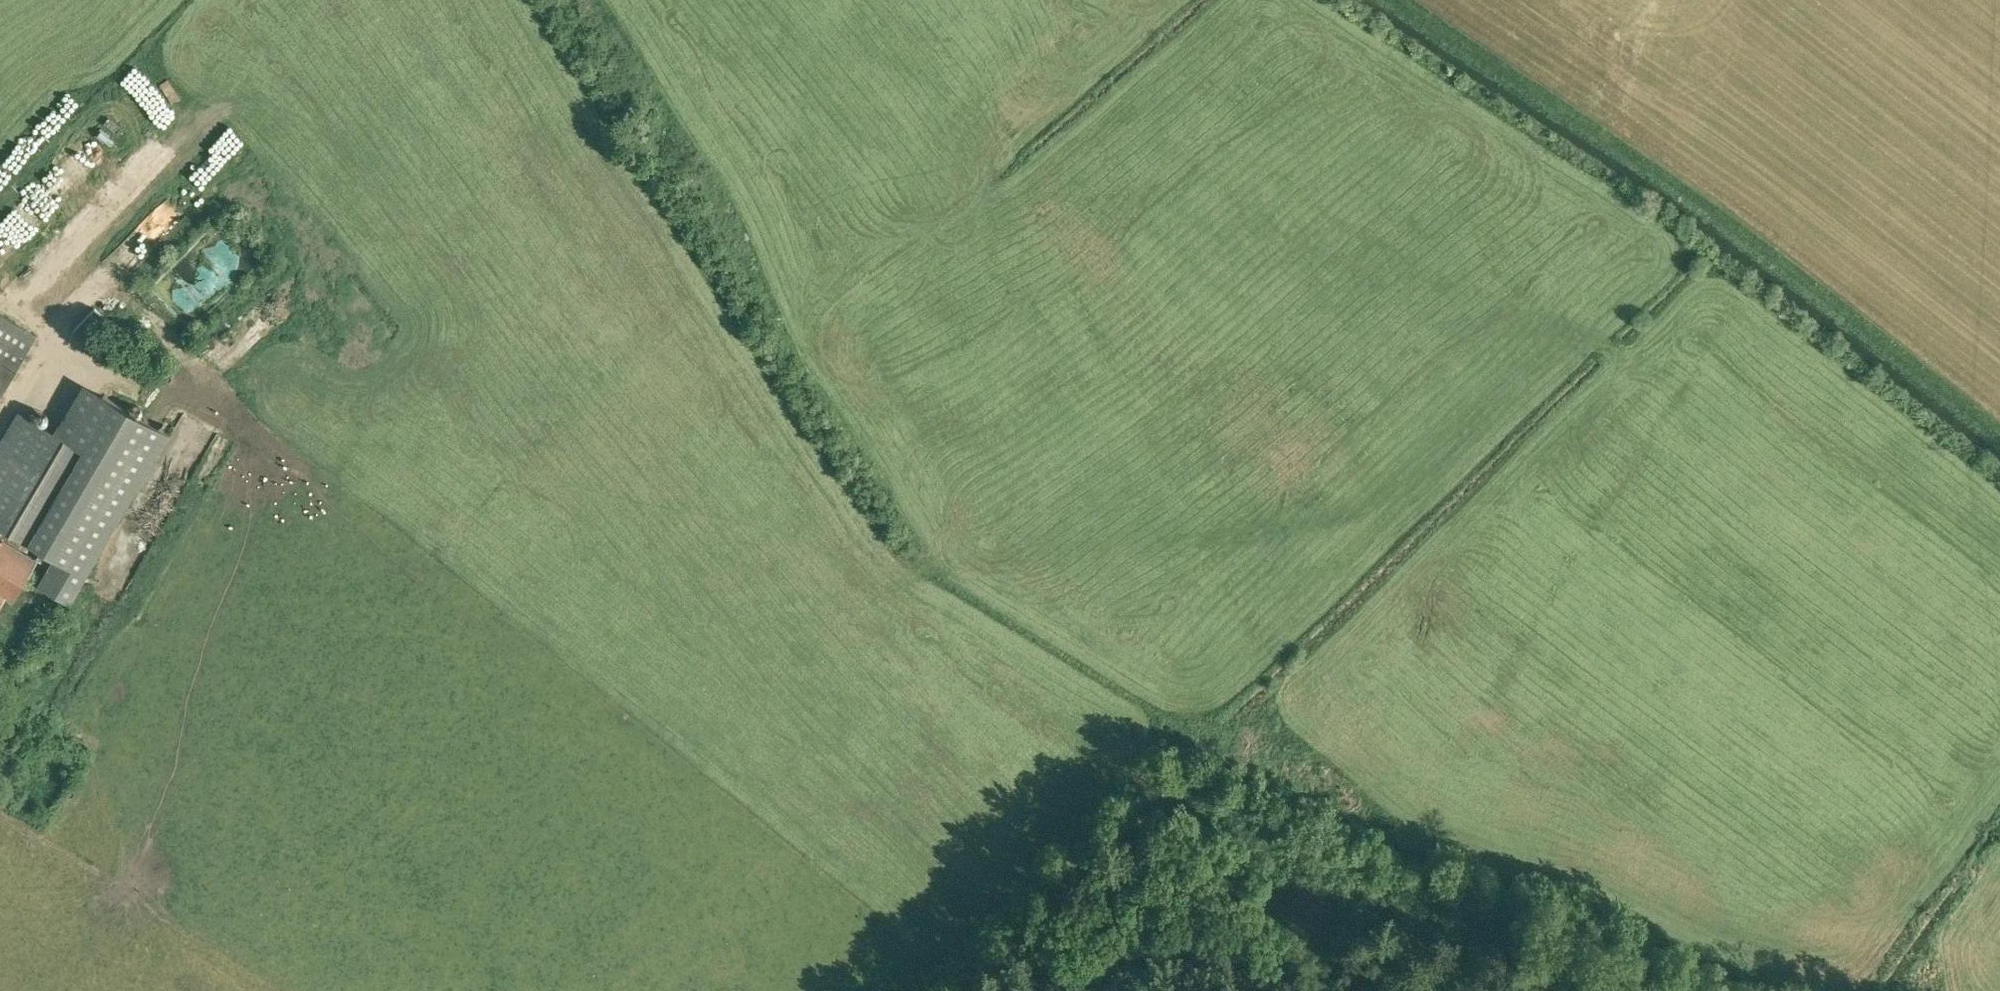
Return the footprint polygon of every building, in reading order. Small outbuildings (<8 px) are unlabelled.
[(116,150),(135,134),(116,110),(96,127),(116,150)] [(167,294),(207,309),(221,271),(238,277),(245,257),(220,247),(219,249),(202,243),(194,264),(180,259),(167,294)] [(25,350),(26,349),(34,334),(0,314),(0,394),(25,350)] [(84,384),(55,433),(18,412),(0,442),(0,524),(56,556),(39,584),(71,603),(169,433),(84,384)] [(5,592),(13,596),(36,557),(0,536),(0,600),(5,592)] [(11,714),(0,708),(0,730),(2,731),(11,714)]
